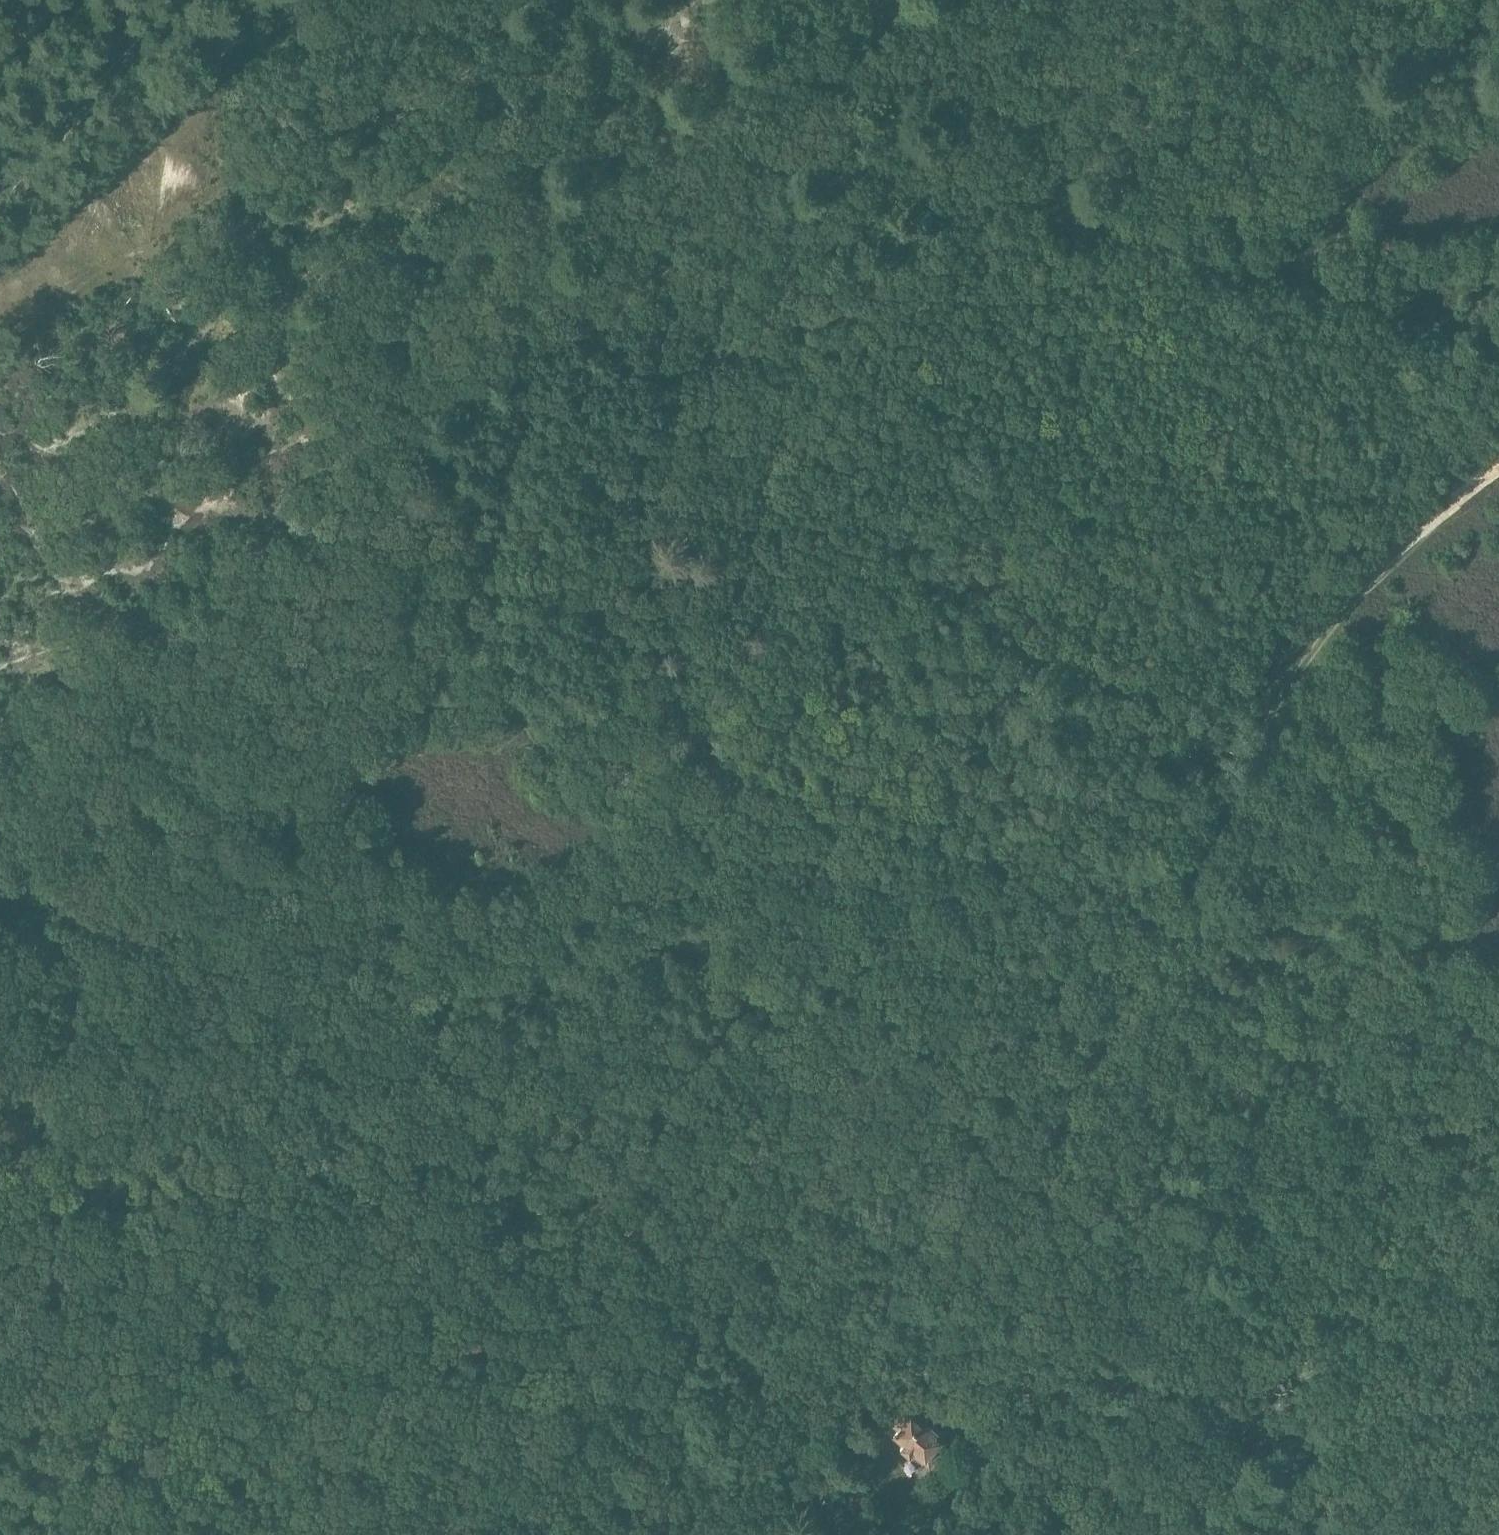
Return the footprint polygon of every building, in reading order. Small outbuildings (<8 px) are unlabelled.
[(915,1411),(899,1430),(893,1436),(903,1444),(900,1447),(910,1456),(913,1453),(929,1467),(941,1452),(935,1447),(944,1436),(915,1411)]
